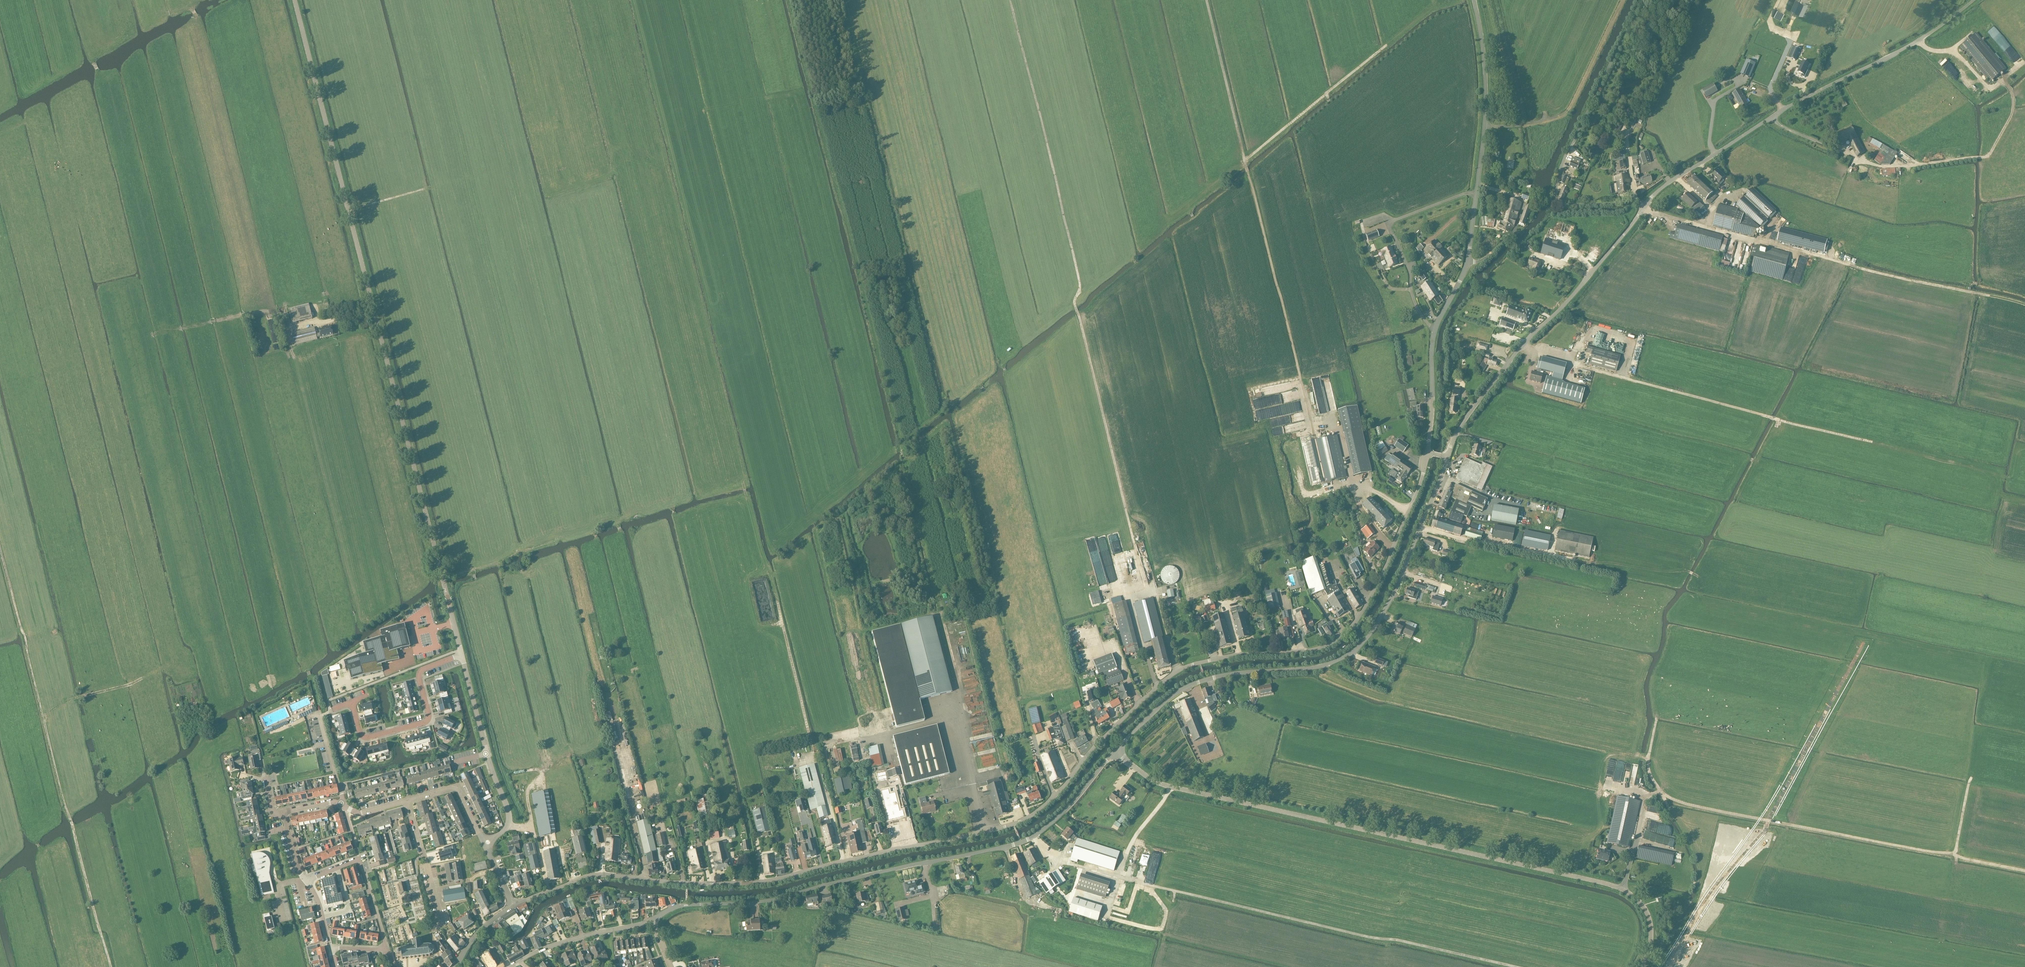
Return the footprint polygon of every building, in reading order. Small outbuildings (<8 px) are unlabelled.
[(1795,11),(1803,15),(1808,4),(1797,0),(1795,0),(1792,7),(1796,9),(1795,11)] [(1784,13),(1777,10),(1774,17),(1781,21),(1784,13)] [(2018,58),(1995,26),(1988,31),(2011,62),(2018,58)] [(1763,28),(1756,45),(1775,53),(1782,36),(1763,28)] [(1976,33),(1973,36),(1969,39),(1960,47),(1990,82),(2006,69),(1976,33)] [(1796,47),(1791,58),(1796,60),(1801,49),(1796,47)] [(1755,64),(1747,60),(1741,74),(1749,77),(1755,64)] [(1803,61),(1798,72),(1803,74),(1802,76),(1806,77),(1809,71),(1807,70),(1810,64),(1803,61)] [(1972,83),(1959,67),(1957,68),(1959,71),(1955,74),(1967,88),(1972,83)] [(1707,97),(1717,91),(1713,84),(1703,91),(1707,97)] [(1740,90),(1732,94),(1740,108),(1748,104),(1740,90)] [(1845,141),(1848,140),(1857,157),(1865,152),(1851,126),(1831,136),(1837,147),(1846,142),(1845,141)] [(1869,137),(1866,142),(1870,144),(1869,146),(1878,150),(1879,149),(1881,150),(1874,161),(1880,164),(1890,165),(1898,153),(1869,137)] [(1642,165),(1651,162),(1648,152),(1639,154),(1640,158),(1638,158),(1639,164),(1642,163),(1642,165)] [(1867,157),(1872,160),(1875,156),(1870,152),(1867,157)] [(1848,156),(1844,165),(1848,167),(1852,158),(1848,156)] [(1577,169),(1580,161),(1572,158),(1569,166),(1577,169)] [(1900,169),(1880,169),(1880,176),(1883,176),(1894,176),(1894,178),(1898,178),(1898,176),(1901,176),(1900,169)] [(1725,176),(1718,170),(1712,176),(1716,180),(1715,182),(1719,186),(1724,181),(1722,179),(1725,176)] [(1627,175),(1615,177),(1618,194),(1630,193),(1627,175)] [(1640,175),(1633,177),(1636,187),(1643,185),(1641,179),(1640,175)] [(1568,178),(1567,178),(1562,176),(1559,183),(1566,185),(1568,178)] [(1650,176),(1641,179),(1643,185),(1652,182),(1650,176)] [(1695,176),(1688,184),(1706,201),(1713,193),(1695,176)] [(1562,201),(1567,189),(1562,187),(1557,199),(1562,201)] [(1753,188),(1744,197),(1768,219),(1777,210),(1753,188)] [(1689,192),(1689,193),(1682,200),(1691,209),(1699,201),(1689,192)] [(1521,199),(1527,201),(1528,201),(1530,195),(1523,193),(1521,198),(1521,199)] [(1768,219),(1744,197),(1736,206),(1739,208),(1738,210),(1719,205),(1713,227),(1732,232),(1754,237),(1759,228),(1768,219)] [(1510,200),(1507,211),(1518,214),(1521,203),(1510,200)] [(1526,206),(1519,223),(1524,225),(1529,213),(1530,213),(1532,208),(1526,206)] [(1517,218),(1518,214),(1507,211),(1504,223),(1514,227),(1517,218)] [(1493,227),(1495,220),(1486,219),(1487,227),(1493,227)] [(1513,227),(1514,227),(1504,223),(1500,221),(1499,225),(1497,228),(1510,234),(1513,227)] [(1561,231),(1572,235),(1575,226),(1564,223),(1561,231)] [(1678,224),(1675,233),(1674,239),(1719,252),(1719,251),(1723,238),(1723,237),(1678,224)] [(1828,240),(1781,228),(1777,241),(1824,253),(1825,252),(1827,253),(1830,241),(1828,241),(1828,240)] [(1368,241),(1379,237),(1376,231),(1366,235),(1368,241)] [(1728,240),(1723,238),(1719,251),(1724,252),(1728,240)] [(1545,239),(1541,253),(1559,259),(1564,245),(1545,239)] [(1431,258),(1442,248),(1435,240),(1424,250),(1431,258)] [(1385,272),(1372,241),(1368,243),(1370,245),(1367,247),(1374,265),(1375,264),(1377,271),(1381,270),(1382,273),(1385,272)] [(1736,243),(1732,265),(1736,266),(1737,260),(1739,260),(1740,253),(1743,254),(1743,253),(1750,254),(1751,246),(1745,244),(1745,245),(1736,243)] [(1758,245),(1751,271),(1783,280),(1790,254),(1758,245)] [(1385,256),(1386,259),(1394,256),(1391,247),(1382,250),(1380,251),(1383,257),(1385,256)] [(1449,256),(1442,248),(1431,258),(1438,266),(1449,256)] [(1394,256),(1386,259),(1389,268),(1398,265),(1396,260),(1395,256),(1394,256)] [(1538,273),(1542,263),(1530,258),(1528,264),(1530,265),(1529,269),(1538,273)] [(1428,278),(1424,272),(1419,275),(1423,282),(1428,278)] [(1432,293),(1435,290),(1430,282),(1421,287),(1430,302),(1434,299),(1433,299),(1434,298),(1432,295),(1433,294),(1432,293)] [(1443,302),(1435,290),(1432,293),(1433,294),(1432,295),(1434,298),(1433,299),(1434,299),(1437,305),(1439,305),(1440,304),(1441,303),(1443,302)] [(292,324),(313,319),(309,304),(289,309),(292,324)] [(1509,306),(1506,315),(1527,323),(1531,312),(1525,310),(1525,312),(1509,306)] [(1513,330),(1513,329),(1515,324),(1503,319),(1500,325),(1513,330)] [(319,329),(320,333),(320,334),(321,337),(321,338),(333,335),(331,326),(319,329)] [(320,334),(320,333),(316,334),(314,327),(292,333),(295,346),(317,340),(317,338),(321,337),(320,334)] [(1616,371),(1620,356),(1588,347),(1586,352),(1592,353),(1589,364),(1616,371)] [(1488,358),(1489,355),(1486,354),(1485,357),(1485,358),(1479,368),(1480,370),(1483,371),(1487,365),(1490,366),(1491,365),(1495,366),(1496,366),(1497,366),(1498,362),(1497,362),(1497,361),(1488,358)] [(1540,357),(1537,370),(1541,371),(1553,373),(1552,378),(1561,381),(1566,364),(1540,357)] [(1537,370),(1536,373),(1532,372),(1530,380),(1540,383),(1542,375),(1540,374),(1541,371),(1537,370)] [(1547,377),(1545,381),(1542,393),(1577,403),(1581,404),(1585,389),(1581,388),(1565,384),(1561,381),(1547,377)] [(1406,391),(1409,406),(1415,404),(1412,390),(1406,391)] [(1254,398),(1256,410),(1282,405),(1282,404),(1290,403),(1289,400),(1287,400),(1286,392),(1254,398)] [(1413,418),(1417,418),(1417,419),(1423,418),(1423,406),(1416,407),(1417,413),(1413,413),(1413,418)] [(1339,411),(1354,476),(1371,472),(1356,407),(1339,411)] [(1347,478),(1337,435),(1312,441),(1321,484),(1347,478)] [(1408,446),(1399,440),(1394,447),(1403,453),(1408,446)] [(1377,452),(1378,452),(1380,456),(1388,451),(1382,441),(1374,446),(1377,452)] [(1486,449),(1481,448),(1474,445),(1471,455),(1478,457),(1480,452),(1485,453),(1486,449)] [(1389,463),(1402,472),(1407,475),(1413,467),(1402,460),(1403,459),(1395,454),(1392,458),(1388,455),(1384,460),(1389,463)] [(1482,491),(1492,467),(1482,463),(1481,465),(1465,458),(1456,479),(1482,491)] [(1407,475),(1402,472),(1401,474),(1399,473),(1395,479),(1397,480),(1396,480),(1402,483),(1405,478),(1406,478),(1407,477),(1407,476),(1407,475)] [(1463,517),(1463,518),(1464,516),(1467,517),(1471,507),(1482,511),(1488,499),(1472,492),(1456,485),(1451,495),(1445,492),(1439,507),(1445,510),(1451,498),(1456,500),(1451,512),(1450,513),(1463,517)] [(1362,506),(1375,519),(1383,511),(1371,498),(1362,506)] [(1516,525),(1519,510),(1494,505),(1491,521),(1516,525)] [(1383,511),(1375,519),(1384,529),(1392,521),(1391,520),(1392,519),(1391,517),(1390,518),(1383,511)] [(1431,527),(1436,529),(1439,519),(1441,513),(1436,511),(1431,527)] [(1461,524),(1463,518),(1463,517),(1450,513),(1448,520),(1461,524)] [(1439,519),(1436,529),(1460,536),(1463,526),(1456,524),(1439,519)] [(1364,529),(1370,537),(1375,533),(1369,525),(1364,529)] [(1494,525),(1492,538),(1512,541),(1514,529),(1494,525)] [(1467,527),(1467,530),(1465,536),(1480,541),(1482,535),(1483,532),(1467,527)] [(1558,530),(1554,551),(1589,558),(1593,537),(1558,530)] [(1547,550),(1550,536),(1524,531),(1522,545),(1547,550)] [(1435,543),(1424,539),(1423,544),(1433,548),(1432,550),(1437,552),(1440,544),(1435,543)] [(1370,557),(1379,548),(1373,542),(1364,551),(1370,557)] [(1091,559),(1099,587),(1108,584),(1101,556),(1091,559)] [(1326,590),(1325,588),(1315,557),(1301,562),(1306,582),(1307,582),(1311,596),(1324,591),(1326,590)] [(1364,571),(1357,559),(1356,558),(1351,561),(1353,564),(1349,566),(1356,580),(1356,579),(1360,577),(1358,574),(1364,571)] [(1335,580),(1331,581),(1326,564),(1320,566),(1327,587),(1332,585),(1336,584),(1335,580)] [(1177,585),(1178,567),(1161,567),(1160,584),(1177,585)] [(1300,571),(1295,572),(1299,586),(1304,584),(1300,571)] [(1119,577),(1124,591),(1133,588),(1128,574),(1119,577)] [(1438,589),(1427,585),(1423,584),(1423,585),(1418,584),(1417,587),(1426,590),(1434,593),(1435,591),(1437,591),(1438,589)] [(1324,591),(1329,599),(1340,592),(1336,585),(1325,588),(1326,590),(1324,591)] [(1354,588),(1349,592),(1348,591),(1347,593),(1346,593),(1355,609),(1362,605),(1355,593),(1356,592),(1354,588)] [(1410,598),(1416,600),(1419,592),(1413,590),(1410,598)] [(1351,609),(1340,592),(1329,599),(1327,600),(1338,617),(1351,609)] [(1266,596),(1269,609),(1279,607),(1276,593),(1266,596)] [(1433,597),(1431,603),(1440,606),(1442,600),(1433,597)] [(1151,641),(1163,638),(1153,598),(1134,603),(1144,643),(1151,641)] [(1112,605),(1113,605),(1126,656),(1140,652),(1126,601),(1112,605)] [(1208,601),(1204,602),(1207,612),(1213,611),(1216,610),(1214,604),(1211,605),(1210,601),(1208,601)] [(1230,609),(1232,616),(1232,617),(1236,629),(1241,627),(1241,628),(1246,627),(1245,626),(1247,626),(1243,614),(1242,610),(1237,611),(1236,607),(1230,609)] [(1295,615),(1299,626),(1300,629),(1303,628),(1305,635),(1313,632),(1311,627),(1314,626),(1310,617),(1307,611),(1295,615)] [(1282,613),(1285,627),(1286,626),(1286,628),(1291,627),(1288,612),(1282,613)] [(1212,617),(1215,625),(1225,622),(1223,614),(1212,617)] [(900,626),(919,700),(951,692),(932,617),(900,626)] [(1225,622),(1215,625),(1220,644),(1219,645),(1220,646),(1221,646),(1221,647),(1232,644),(1225,622)] [(1265,623),(1258,625),(1259,628),(1262,627),(1263,631),(1267,630),(1265,623)] [(1322,627),(1324,630),(1328,638),(1334,634),(1329,627),(1327,624),(1322,627)] [(1400,635),(1401,632),(1412,637),(1416,629),(1407,625),(1405,629),(1395,624),(1391,631),(1400,635)] [(366,654),(344,661),(347,673),(349,672),(351,680),(383,672),(381,665),(392,662),(399,660),(399,658),(397,651),(410,647),(410,646),(408,636),(405,625),(383,630),(380,631),(382,638),(368,641),(363,643),(364,646),(366,654)] [(924,721),(919,700),(900,626),(872,633),(896,728),(924,721)] [(1241,627),(1236,629),(1239,640),(1250,637),(1247,626),(1245,626),(1246,627),(1241,628),(1241,627)] [(1286,626),(1285,627),(1283,627),(1284,629),(1279,630),(1279,631),(1276,631),(1277,638),(1281,637),(1281,639),(1288,637),(1286,628),(1286,629),(1286,628),(1286,626)] [(1157,664),(1169,660),(1163,638),(1151,641),(1157,664)] [(1093,661),(1098,675),(1117,668),(1112,654),(1093,661)] [(1382,666),(1384,661),(1376,658),(1374,663),(1382,666)] [(1171,666),(1169,660),(1157,664),(1159,670),(1171,666)] [(1362,663),(1360,668),(1359,671),(1372,676),(1375,667),(1362,663)] [(329,667),(330,672),(340,669),(339,664),(329,667)] [(1109,687),(1124,681),(1120,671),(1105,677),(1109,687)] [(327,675),(322,677),(328,699),(333,697),(327,675)] [(443,678),(435,680),(436,683),(432,684),(432,687),(432,690),(443,687),(441,682),(444,681),(443,678)] [(1195,699),(1202,697),(1200,690),(1201,689),(1200,685),(1191,688),(1195,699)] [(1270,685),(1258,688),(1260,695),(1272,693),(1270,685)] [(1118,691),(1121,699),(1123,698),(1124,700),(1131,697),(1130,692),(1129,693),(1126,686),(1119,688),(1120,691),(1118,691)] [(439,694),(440,697),(448,695),(447,692),(444,693),(443,687),(432,690),(433,693),(434,693),(435,696),(439,694)] [(1208,703),(1213,702),(1217,701),(1215,695),(1211,696),(1208,688),(1202,691),(1205,699),(1207,698),(1208,703)] [(1095,691),(1087,693),(1089,701),(1090,701),(1097,700),(1095,691)] [(448,698),(448,695),(440,697),(441,700),(436,702),(437,704),(436,704),(437,707),(447,705),(446,699),(448,698)] [(1198,718),(1190,699),(1176,705),(1175,704),(1174,705),(1174,706),(1173,706),(1175,711),(1181,709),(1185,719),(1194,742),(1204,737),(1197,719),(1198,718)] [(1094,703),(1091,704),(1096,714),(1094,716),(1095,719),(1099,725),(1104,722),(1097,709),(1100,708),(1101,707),(1098,700),(1094,703)] [(1213,702),(1207,706),(1212,712),(1217,709),(1215,706),(1216,705),(1213,702)] [(364,712),(365,715),(372,713),(371,710),(373,710),(371,703),(361,706),(362,710),(363,713),(364,712)] [(449,710),(447,705),(437,707),(438,711),(439,710),(439,713),(444,712),(445,715),(452,713),(451,709),(449,710)] [(1100,708),(1097,709),(1104,722),(1110,719),(1108,717),(1110,716),(1106,709),(1102,711),(1100,708)] [(372,713),(365,715),(366,717),(364,718),(366,724),(376,722),(374,715),(373,716),(372,713)] [(1061,716),(1064,727),(1069,725),(1067,718),(1068,718),(1066,714),(1061,716)] [(345,735),(346,735),(350,734),(345,715),(340,717),(339,715),(332,716),(333,719),(334,718),(336,724),(335,724),(336,729),(337,728),(339,737),(337,737),(338,739),(345,737),(345,735)] [(445,723),(443,728),(449,731),(451,728),(452,729),(454,730),(457,724),(455,723),(446,719),(444,723),(445,723)] [(1054,742),(1056,741),(1062,739),(1064,738),(1059,725),(1047,730),(1049,735),(1049,736),(1049,737),(1050,737),(1051,740),(1053,739),(1054,742)] [(1069,725),(1064,727),(1061,728),(1066,742),(1074,739),(1070,725),(1069,725)] [(936,726),(893,737),(899,761),(905,786),(922,781),(949,774),(936,726)] [(449,731),(443,728),(441,732),(439,731),(437,736),(446,740),(449,734),(448,734),(449,731)] [(430,743),(429,738),(428,738),(427,732),(426,732),(422,733),(422,734),(420,735),(422,745),(430,743)] [(422,745),(420,735),(419,735),(417,736),(416,735),(412,736),(415,747),(422,746),(422,745)] [(1077,748),(1086,743),(1088,742),(1084,735),(1073,742),(1077,748)] [(415,747),(412,736),(412,737),(410,737),(409,737),(405,738),(407,744),(405,744),(407,749),(415,747)] [(349,755),(352,756),(355,750),(353,748),(354,747),(348,744),(347,745),(344,743),(340,750),(343,752),(349,756),(349,755)] [(389,752),(386,743),(379,745),(382,754),(389,752)] [(1205,743),(1197,747),(1200,755),(1209,752),(1205,743)] [(379,745),(373,746),(375,756),(382,754),(379,745)] [(859,760),(856,745),(850,747),(853,761),(859,760)] [(871,767),(883,765),(879,745),(867,747),(871,767)] [(366,748),(368,758),(375,756),(373,746),(366,748)] [(847,748),(837,751),(839,760),(850,756),(847,748)] [(355,750),(352,756),(354,758),(354,759),(359,762),(364,754),(360,751),(359,750),(358,751),(355,750)] [(1055,751),(1041,756),(1052,783),(1065,777),(1055,751)] [(256,755),(257,757),(249,758),(251,770),(259,768),(258,761),(261,760),(259,754),(256,755)] [(231,771),(239,770),(238,766),(240,765),(240,766),(243,765),(242,758),(237,759),(237,758),(228,760),(231,771)] [(1612,789),(1619,790),(1623,763),(1616,761),(1612,789)] [(443,768),(445,775),(451,773),(450,770),(452,770),(450,763),(448,763),(448,762),(445,763),(446,767),(443,768)] [(1636,778),(1638,765),(1626,763),(1625,769),(1631,770),(1630,778),(1629,777),(1628,784),(1640,786),(1641,779),(1636,778)] [(810,810),(817,809),(825,806),(814,764),(799,768),(810,810)] [(435,768),(431,769),(433,778),(439,776),(437,769),(437,768),(435,768)] [(898,768),(891,770),(893,777),(900,776),(898,768)] [(429,772),(425,773),(427,780),(433,778),(431,769),(428,770),(429,772)] [(470,776),(469,776),(467,773),(461,776),(463,782),(470,779),(471,778),(470,776)] [(415,783),(413,776),(407,778),(405,778),(407,784),(409,784),(409,785),(415,783)] [(833,779),(836,795),(844,793),(843,790),(851,789),(849,776),(833,779)] [(402,778),(395,780),(398,788),(404,786),(402,778)] [(997,817),(997,816),(1009,813),(1006,802),(1010,801),(1007,792),(1005,793),(1002,782),(1000,783),(999,778),(987,781),(988,786),(997,817)] [(473,784),(470,779),(463,782),(466,787),(473,784)] [(243,788),(243,790),(253,788),(252,785),(251,785),(250,782),(249,783),(248,780),(240,781),(242,788),(243,788)] [(392,789),(398,788),(395,780),(389,782),(392,789)] [(336,782),(333,783),(334,786),(330,787),(332,795),(338,793),(337,786),(336,786),(336,782)] [(386,791),(392,789),(389,782),(384,783),(386,791)] [(378,785),(380,793),(386,791),(384,783),(378,785)] [(475,790),(473,784),(466,787),(468,793),(475,790)] [(1131,790),(1127,787),(1125,786),(1121,791),(1121,792),(1119,795),(1115,792),(1110,798),(1119,805),(1124,798),(1126,795),(1127,796),(1131,790)] [(253,788),(243,790),(243,792),(241,793),(242,800),(252,798),(251,795),(253,794),(252,792),(253,792),(253,788)] [(892,788),(886,789),(892,810),(895,819),(903,816),(901,810),(898,811),(892,788)] [(886,789),(881,791),(889,820),(895,819),(892,810),(886,789)] [(356,799),(362,798),(360,790),(354,792),(356,799)] [(478,796),(475,790),(468,793),(471,799),(478,796)] [(548,791),(531,794),(539,836),(555,833),(552,813),(551,809),(548,791)] [(1038,792),(1032,794),(1031,792),(1027,793),(1028,796),(1028,795),(1031,803),(1041,799),(1038,792)] [(444,802),(446,801),(447,804),(454,801),(451,795),(443,799),(444,802)] [(481,801),(479,799),(478,796),(471,799),(474,804),(481,801)] [(1630,848),(1637,815),(1640,801),(1617,796),(1614,810),(1607,843),(1630,848)] [(933,802),(927,803),(926,803),(925,797),(919,799),(920,805),(923,814),(935,811),(933,802)] [(703,799),(695,800),(697,817),(705,816),(703,799)] [(864,800),(866,809),(873,807),(870,799),(864,800)] [(417,804),(419,810),(428,808),(426,801),(417,804)] [(454,801),(447,804),(450,810),(457,807),(454,801)] [(483,807),(481,801),(474,804),(476,810),(483,807)] [(825,806),(817,809),(819,818),(828,816),(825,806)] [(459,812),(457,807),(450,810),(453,815),(459,812)] [(479,816),(486,812),(483,807),(476,810),(479,816)] [(772,830),(766,807),(752,811),(757,834),(763,832),(766,832),(772,830)] [(423,816),(429,814),(428,808),(419,810),(421,817),(423,816)] [(401,809),(394,811),(397,820),(403,818),(401,809)] [(397,820),(394,811),(387,813),(388,815),(390,821),(397,820)] [(455,821),(462,818),(459,812),(453,815),(455,821)] [(482,821),(488,818),(491,817),(490,814),(489,815),(487,812),(486,812),(479,816),(482,821)] [(337,821),(344,819),(342,813),(335,815),(337,821)] [(425,823),(434,820),(432,814),(429,814),(423,816),(425,823)] [(1118,821),(1123,824),(1127,818),(1122,814),(1118,821)] [(391,824),(390,821),(388,815),(382,817),(384,826),(391,824)] [(297,831),(299,831),(299,827),(298,824),(297,817),(290,819),(292,825),(292,827),(296,826),(297,831)] [(378,828),(384,826),(382,817),(375,819),(378,828)] [(465,824),(462,818),(455,821),(458,827),(465,824)] [(488,818),(482,821),(484,827),(491,824),(488,818)] [(339,828),(345,826),(344,819),(337,821),(339,828)] [(369,821),(370,824),(372,830),(378,828),(375,819),(369,821)] [(847,835),(849,844),(861,841),(859,833),(864,831),(861,819),(856,821),(858,829),(856,829),(857,833),(847,835)] [(425,823),(427,829),(436,826),(434,820),(425,823)] [(646,854),(648,864),(658,863),(658,862),(663,862),(660,848),(656,849),(649,820),(637,823),(645,855),(646,854)] [(823,835),(833,832),(830,820),(820,822),(823,835)] [(875,823),(875,826),(874,826),(876,836),(883,834),(880,824),(880,825),(879,822),(875,823)] [(373,833),(372,830),(370,824),(363,826),(366,835),(373,833)] [(459,833),(460,832),(467,829),(468,828),(467,825),(466,825),(465,825),(465,824),(458,827),(455,828),(456,830),(458,831),(459,833)] [(347,832),(345,826),(339,828),(341,834),(347,832)] [(359,836),(366,835),(363,826),(357,827),(359,836)] [(396,833),(397,835),(407,832),(405,826),(398,829),(399,832),(396,833)] [(436,826),(427,829),(429,836),(432,835),(438,833),(436,826)] [(250,828),(251,831),(253,831),(254,834),(256,834),(257,838),(265,836),(264,832),(265,832),(264,827),(253,829),(253,827),(250,828)] [(1074,839),(1076,842),(1077,838),(1072,834),(1074,833),(1068,828),(1061,835),(1067,840),(1070,838),(1073,841),(1074,839)] [(467,829),(460,832),(463,838),(470,835),(467,829)] [(708,830),(710,840),(719,838),(717,829),(708,830)] [(1671,839),(1642,831),(1640,838),(1669,846),(1671,839)] [(398,838),(400,837),(401,840),(409,838),(407,832),(397,835),(398,838)] [(441,832),(438,833),(432,835),(434,841),(442,839),(441,832)] [(837,845),(833,832),(823,835),(827,847),(837,845)] [(666,845),(663,833),(655,835),(657,847),(666,845)] [(381,842),(379,836),(377,837),(377,836),(369,839),(371,845),(379,842),(379,843),(381,842)] [(583,837),(572,839),(576,856),(581,855),(584,854),(587,853),(583,837)] [(403,846),(411,844),(409,838),(401,840),(403,846)] [(607,838),(605,861),(617,862),(618,854),(619,854),(621,840),(607,838)] [(1076,842),(1071,857),(1071,858),(1093,864),(1114,871),(1120,852),(1099,845),(1077,838),(1076,842)] [(342,846),(338,847),(341,855),(347,852),(344,845),(343,843),(342,839),(339,840),(342,846)] [(442,839),(434,841),(435,848),(444,845),(442,839)] [(338,847),(335,848),(334,847),(335,846),(332,840),(329,841),(332,848),(332,849),(335,857),(341,855),(338,847)] [(806,841),(807,845),(810,857),(816,856),(814,849),(815,849),(813,843),(811,843),(810,840),(806,841)] [(863,851),(861,844),(861,841),(849,844),(851,854),(863,851)] [(346,842),(343,843),(344,845),(347,852),(353,850),(350,842),(347,844),(346,842)] [(380,848),(379,843),(379,842),(371,845),(373,851),(380,848)] [(513,855),(520,854),(520,853),(519,854),(518,850),(520,849),(518,842),(507,844),(509,852),(512,851),(513,855)] [(711,845),(715,871),(730,869),(729,860),(729,859),(726,842),(722,843),(711,845)] [(412,850),(411,844),(403,846),(404,852),(412,850)] [(810,857),(807,845),(801,846),(803,852),(805,859),(810,857)] [(1599,849),(1597,858),(1603,860),(1607,861),(1610,852),(1606,851),(1607,847),(1600,845),(1599,849)] [(445,852),(439,853),(439,857),(440,861),(453,858),(451,850),(454,850),(453,846),(444,848),(445,852)] [(321,847),(318,848),(323,861),(329,859),(326,852),(323,853),(321,847)] [(1674,854),(1639,847),(1637,858),(1672,866),(1674,854)] [(316,849),(318,855),(314,856),(317,864),(323,861),(318,848),(316,849)] [(383,851),(381,852),(380,848),(373,851),(374,857),(384,854),(383,851)] [(797,860),(794,848),(787,850),(791,862),(797,860)] [(1024,854),(1030,866),(1042,860),(1035,848),(1024,854)] [(332,849),(326,852),(329,859),(335,857),(332,849)] [(698,849),(688,851),(691,865),(690,866),(692,872),(703,869),(702,863),(701,863),(698,849)] [(554,850),(543,852),(549,881),(559,879),(554,850)] [(541,869),(537,855),(536,851),(532,852),(533,856),(529,857),(532,871),(541,869)] [(1011,857),(1020,879),(1029,876),(1020,853),(1011,857)] [(273,893),(267,871),(270,865),(270,864),(270,863),(269,861),(269,860),(268,859),(267,858),(267,857),(266,856),(265,855),(264,855),(263,854),(261,854),(260,854),(259,854),(258,854),(257,854),(251,856),(253,864),(251,866),(253,869),(256,876),(261,896),(273,893)] [(385,856),(384,854),(374,857),(376,863),(384,860),(383,857),(385,856)] [(582,860),(577,861),(579,870),(587,868),(585,859),(584,854),(581,855),(582,860)] [(621,854),(621,856),(619,856),(618,863),(618,862),(623,863),(624,864),(625,864),(626,863),(631,864),(631,859),(630,858),(630,856),(621,854)] [(775,873),(774,864),(773,855),(762,857),(765,875),(775,873)] [(312,866),(317,864),(314,856),(309,858),(312,866)] [(303,861),(306,868),(312,866),(309,858),(303,861)] [(669,864),(666,864),(668,873),(669,873),(670,874),(672,873),(672,872),(675,872),(673,863),(672,858),(668,859),(669,864)] [(1129,860),(1127,870),(1135,871),(1137,862),(1129,860)] [(485,862),(473,865),(474,870),(475,873),(481,871),(487,870),(485,862)] [(463,880),(460,863),(453,864),(445,865),(448,882),(454,881),(454,882),(463,880)] [(649,875),(658,874),(657,869),(656,869),(655,864),(648,866),(649,870),(648,870),(649,875)] [(776,869),(776,873),(777,875),(784,874),(783,868),(783,864),(776,865),(776,869)] [(955,868),(957,875),(957,876),(959,875),(960,879),(965,878),(962,866),(959,867),(959,866),(958,866),(957,866),(956,867),(956,868),(955,868)] [(362,885),(365,884),(362,874),(359,875),(357,868),(344,872),(349,889),(352,888),(352,890),(362,887),(362,885)] [(1039,882),(1046,894),(1065,881),(1058,870),(1039,882)] [(522,875),(522,876),(523,881),(525,886),(525,888),(533,886),(529,873),(522,875)] [(336,876),(319,880),(321,887),(324,886),(328,906),(343,903),(341,893),(339,894),(336,876)] [(513,884),(523,881),(522,876),(520,876),(514,878),(510,880),(511,885),(513,884)] [(1037,894),(1029,876),(1020,879),(1022,885),(1028,898),(1037,894)] [(1080,876),(1076,889),(1105,898),(1109,885),(1081,876),(1080,876)] [(522,887),(525,886),(523,881),(513,884),(515,889),(519,888),(518,888),(522,887)] [(915,891),(916,894),(925,892),(923,883),(918,884),(918,881),(904,884),(906,893),(907,893),(908,893),(908,894),(910,893),(911,892),(915,891)] [(407,892),(405,883),(398,885),(400,893),(407,892)] [(443,891),(445,902),(466,899),(464,887),(443,891)] [(351,894),(351,895),(353,900),(358,898),(358,897),(359,897),(360,898),(365,896),(363,891),(358,892),(356,893),(351,894)] [(489,906),(486,899),(482,891),(475,895),(482,911),(487,908),(490,907),(489,906)] [(598,900),(600,906),(601,906),(601,907),(605,906),(605,905),(607,905),(607,906),(609,905),(608,897),(606,898),(605,893),(589,896),(590,901),(598,900)] [(863,893),(856,895),(858,903),(862,902),(862,904),(865,903),(869,902),(867,893),(863,894),(863,893)] [(813,905),(813,907),(816,906),(816,905),(818,904),(818,902),(816,895),(806,897),(807,904),(813,903),(813,905)] [(830,895),(822,897),(823,904),(824,904),(825,907),(832,905),(831,902),(832,902),(830,895)] [(655,900),(646,900),(646,897),(642,897),(642,904),(644,904),(645,904),(646,907),(647,908),(650,908),(650,907),(656,907),(655,900)] [(1149,913),(1152,900),(1141,897),(1138,910),(1149,913)] [(571,898),(566,900),(567,903),(569,903),(571,907),(572,910),(574,909),(575,909),(573,901),(572,898),(571,898)] [(1102,907),(1086,902),(1073,898),(1069,913),(1097,922),(1102,907)] [(586,903),(588,909),(579,912),(582,920),(591,917),(590,913),(594,912),(590,902),(586,903)] [(875,904),(878,915),(884,913),(881,902),(875,904)] [(528,911),(528,909),(525,903),(517,907),(520,913),(524,911),(525,913),(528,911)] [(490,907),(487,908),(490,914),(498,909),(495,904),(493,906),(492,905),(489,906),(490,907)] [(568,914),(565,906),(564,904),(563,904),(554,908),(559,922),(569,918),(569,917),(572,916),(571,913),(568,914)] [(314,908),(299,911),(302,921),(315,918),(314,913),(315,913),(314,908)] [(895,910),(897,918),(898,921),(906,920),(903,908),(895,910)] [(509,927),(510,927),(520,921),(518,918),(513,910),(501,918),(497,921),(501,926),(503,924),(507,930),(507,929),(509,927)] [(466,912),(468,916),(457,923),(456,921),(454,922),(455,924),(458,929),(461,926),(464,930),(473,924),(471,919),(473,918),(471,914),(470,914),(468,911),(466,912)] [(265,919),(268,930),(274,929),(271,917),(270,917),(269,913),(263,915),(264,920),(265,919)] [(524,926),(527,921),(526,920),(525,919),(523,915),(518,918),(520,921),(510,927),(514,933),(512,934),(514,936),(521,932),(524,927),(524,926)] [(754,920),(754,921),(745,922),(745,929),(746,929),(746,932),(760,931),(759,919),(754,920)] [(491,926),(495,930),(501,926),(497,921),(491,926)] [(310,925),(312,932),(320,930),(318,923),(310,925)] [(502,934),(507,930),(503,924),(501,926),(495,930),(496,932),(498,931),(502,934)] [(351,929),(351,931),(350,938),(356,939),(357,933),(358,926),(355,925),(354,929),(351,929)] [(544,928),(547,933),(549,936),(553,933),(548,925),(544,928)] [(543,932),(541,929),(535,932),(536,934),(538,939),(541,938),(542,939),(545,938),(544,935),(542,933),(543,932)] [(320,930),(312,932),(313,938),(321,936),(320,930)] [(538,939),(536,934),(533,936),(534,937),(530,939),(535,950),(542,947),(538,939)] [(458,945),(460,949),(462,947),(465,944),(461,939),(460,940),(455,935),(451,939),(454,942),(455,941),(458,945)] [(323,942),(321,936),(313,938),(315,944),(323,942)] [(456,952),(460,949),(458,945),(455,941),(454,942),(451,939),(447,942),(456,952)] [(402,959),(406,958),(429,955),(432,954),(434,951),(433,948),(431,945),(428,945),(421,946),(420,940),(412,941),(408,941),(409,947),(400,948),(401,952),(396,952),(396,957),(402,957),(402,959)] [(526,940),(519,943),(523,951),(529,947),(526,940)] [(441,956),(444,960),(451,955),(452,954),(448,949),(442,941),(438,942),(440,949),(443,953),(441,953),(442,955),(441,956)] [(513,948),(515,952),(507,957),(510,964),(524,956),(518,945),(513,948)] [(607,959),(604,951),(601,952),(598,945),(590,948),(595,960),(600,958),(601,961),(607,959)] [(316,956),(318,956),(326,954),(324,948),(318,949),(318,948),(313,949),(313,952),(315,952),(316,956)] [(487,951),(486,949),(480,953),(488,966),(504,966),(494,950),(490,950),(487,951)] [(569,952),(562,955),(566,966),(574,964),(573,961),(576,960),(574,954),(573,951),(569,953),(569,952)] [(577,955),(582,966),(589,964),(589,963),(592,961),(589,954),(586,955),(585,952),(577,955)] [(349,965),(346,955),(344,956),(344,954),(341,955),(343,966),(349,965)] [(369,960),(367,954),(362,956),(364,966),(372,964),(371,959),(369,960)] [(451,955),(444,960),(448,966),(450,966),(455,962),(451,955)] [(482,966),(476,958),(474,960),(477,963),(481,966),(482,966)]
